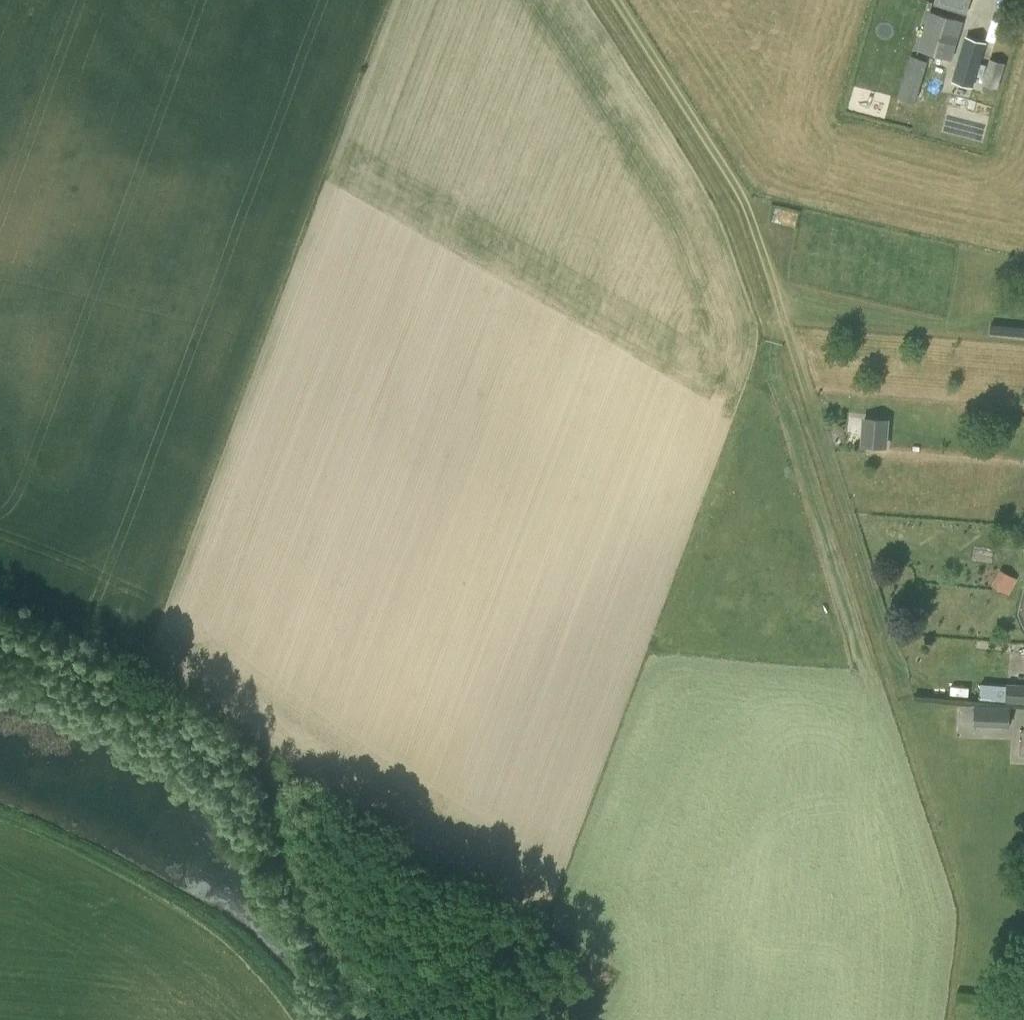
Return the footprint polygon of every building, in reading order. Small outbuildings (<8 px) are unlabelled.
[(965,13),(969,0),(937,0),(936,4),(965,13)] [(917,50),(952,60),(963,21),(929,11),(917,50)] [(952,81),(973,87),(983,54),(986,42),(965,36),(952,81)] [(897,98),(913,103),(926,61),(910,55),(897,98)] [(1005,63),(989,58),(981,84),(997,89),(1005,63)] [(885,417),(860,416),(858,443),(883,445),(885,417)] [(991,585),(1008,594),(1017,578),(1000,568),(991,585)] [(1007,683),(1005,702),(1023,703),(1023,684),(1007,683)] [(974,705),(973,725),(1010,726),(1010,706),(974,705)]
